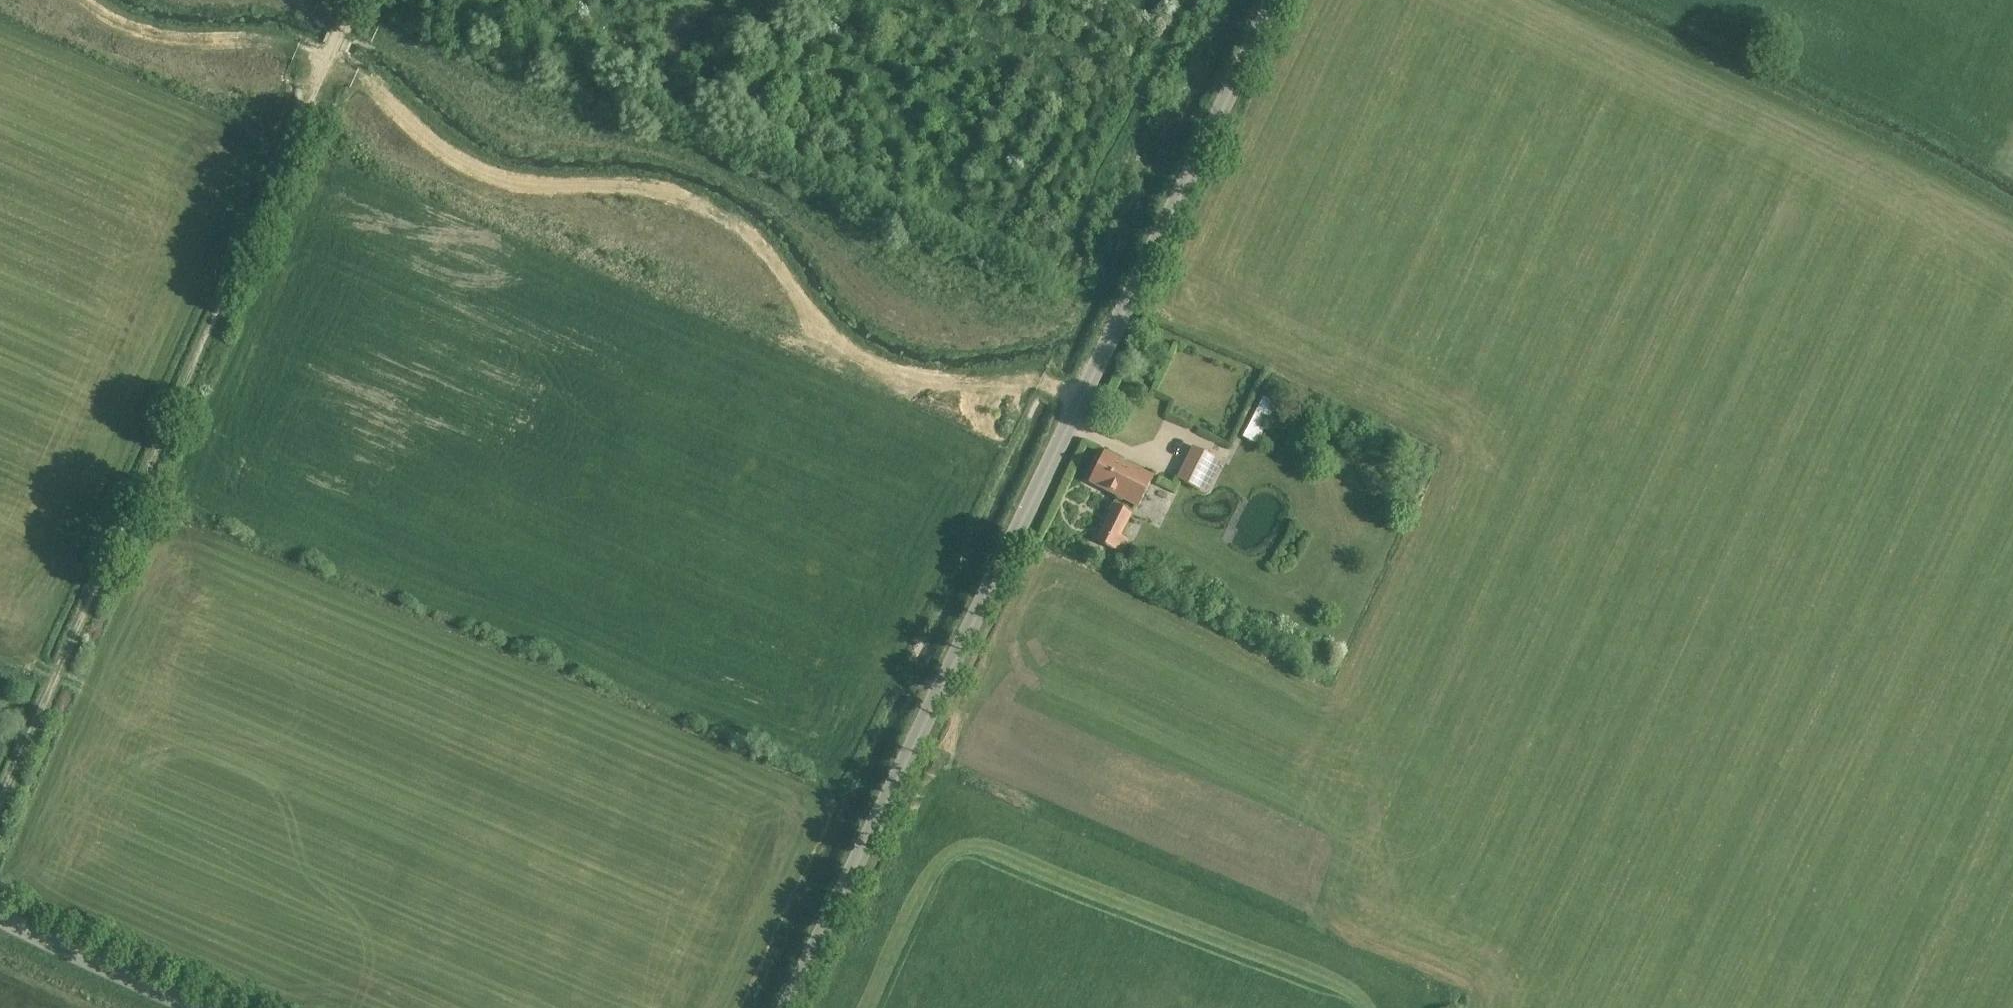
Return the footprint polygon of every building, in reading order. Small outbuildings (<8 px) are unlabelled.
[(1182,482),(1203,492),(1209,482),(1205,480),(1217,457),(1200,448),(1182,482)] [(1138,507),(1153,476),(1104,452),(1089,482),(1138,507)] [(1122,553),(1129,541),(1121,536),(1133,514),(1114,504),(1096,540),(1122,553)]
